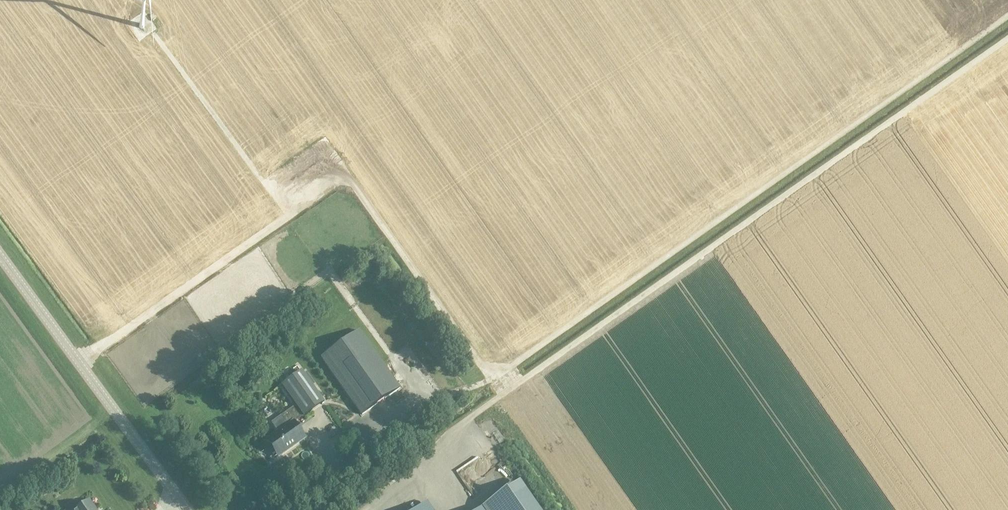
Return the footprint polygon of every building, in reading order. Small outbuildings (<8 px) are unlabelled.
[(362,415),(399,389),(359,331),(321,357),(362,415)] [(296,405),(303,416),(304,417),(324,403),(301,371),(281,385),(296,405)] [(275,446),(281,455),(304,438),(298,429),(296,430),(292,424),(303,416),(296,405),(271,423),(278,433),(268,440),(273,447),(275,446)] [(512,480),(477,506),(479,509),(535,509),(512,480)]
